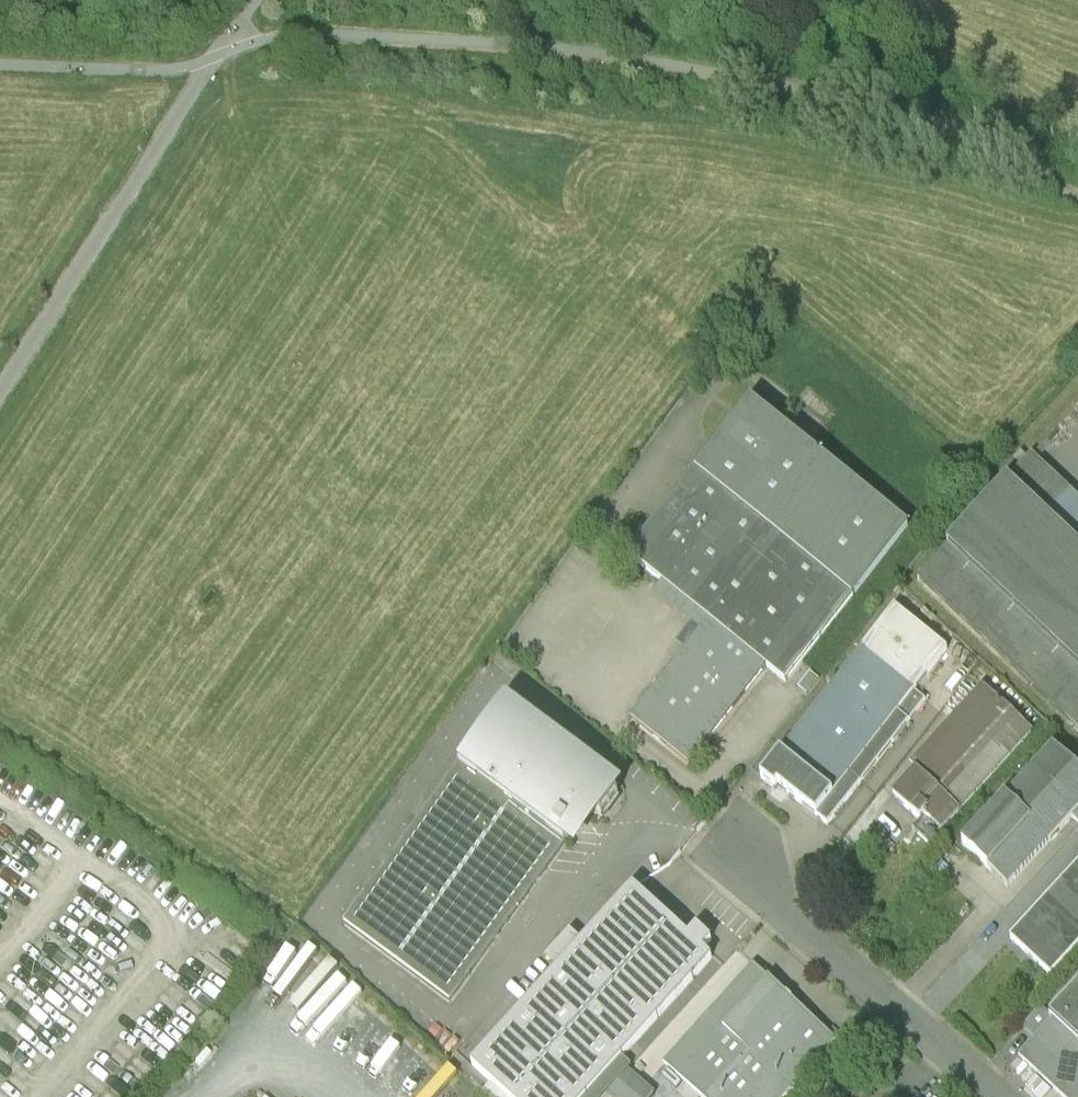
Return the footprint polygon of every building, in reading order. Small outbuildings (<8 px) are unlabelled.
[(710,621),(632,719),(689,764),(767,666),(785,681),(908,527),(752,404),(630,557),(710,621)] [(918,580),(1077,727),(1077,501),(1031,458),(918,580)] [(830,690),(761,777),(774,787),(773,788),(772,792),(779,796),(782,796),(786,791),(828,823),(925,700),(915,691),(947,650),(895,608),(831,689),(830,687),(828,689),(830,690)] [(916,770),(893,795),(920,820),(925,815),(941,830),(1032,731),(991,694),(918,772),(916,770)] [(507,702),(344,924),(450,1001),(565,844),(576,852),(623,787),(542,727),(547,721),(528,707),(523,714),(507,702)] [(962,845),(1007,887),(1072,817),(1077,822),(1077,769),(1054,747),(962,845)] [(1010,939),(1051,977),(1077,948),(1077,866),(1010,939)] [(622,1057),(712,958),(703,950),(711,941),(697,928),(689,937),(634,887),(472,1065),(490,1082),(483,1090),(491,1096),(603,1096),(607,1092),(630,1067),(631,1065),(622,1057)] [(664,1064),(686,1084),(677,1093),(681,1096),(784,1096),(836,1040),(753,965),(664,1064)] [(1050,1017),(1077,1042),(1077,987),(1050,1016),(1050,1017)] [(1050,1017),(1050,1016),(1041,1007),(1022,1028),(1035,1039),(1019,1057),(1063,1096),(1077,1096),(1077,1042),(1050,1017)] [(607,1092),(613,1096),(656,1096),(659,1094),(630,1067),(607,1092)]
